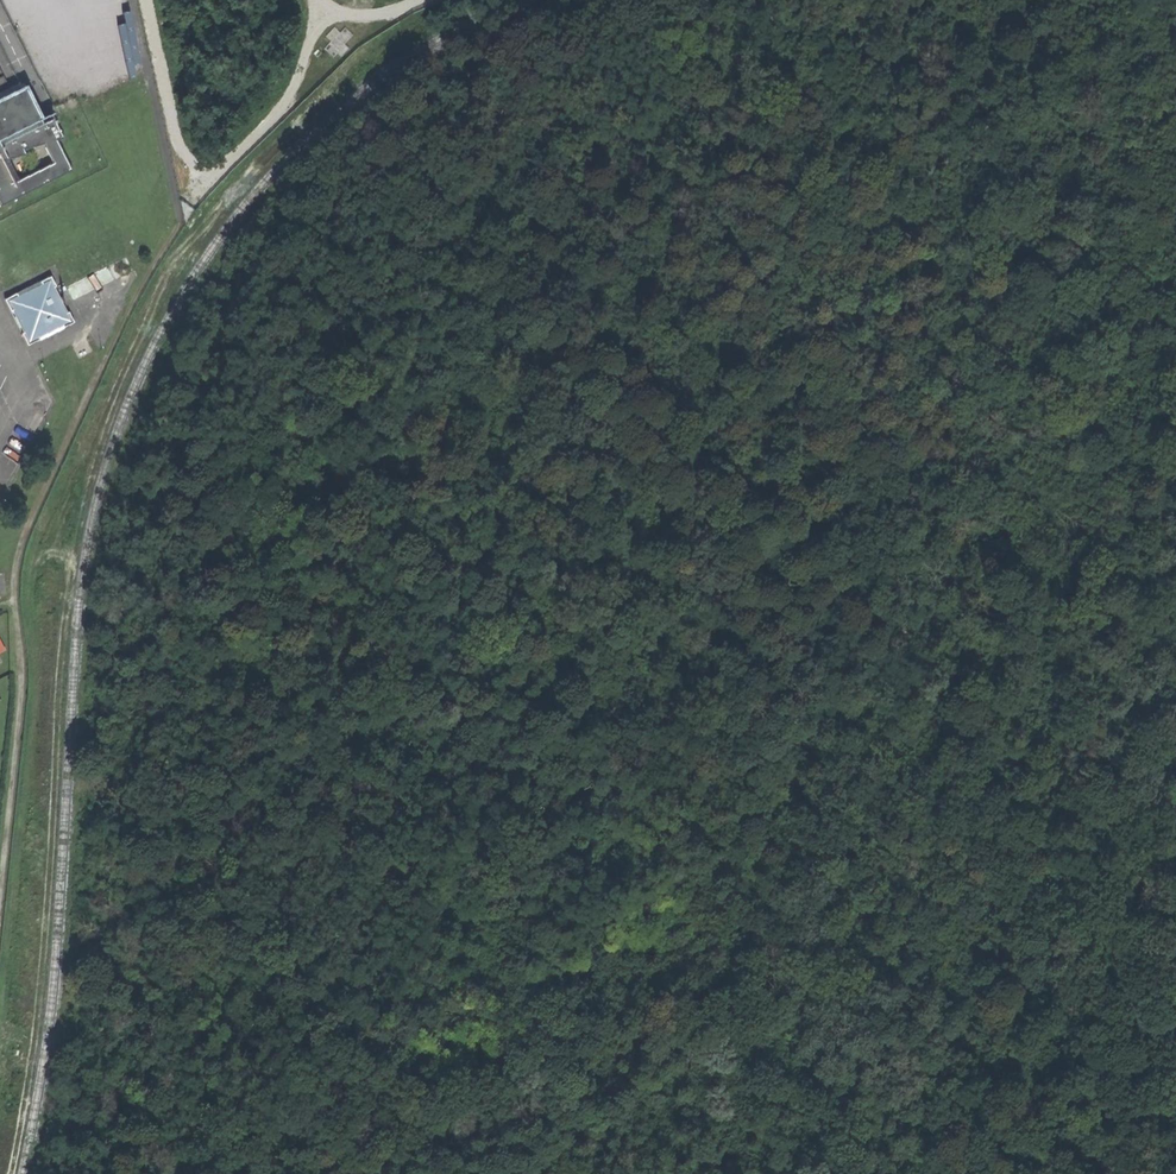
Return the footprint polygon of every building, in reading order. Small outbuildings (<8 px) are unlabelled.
[(63,172),(49,143),(56,140),(45,119),(34,125),(16,89),(0,97),(0,203),(63,172)] [(128,257),(67,286),(74,299),(134,270),(128,257)] [(0,298),(0,306),(3,311),(5,311),(16,332),(15,333),(22,345),(33,339),(34,341),(57,329),(56,327),(67,322),(62,312),(60,312),(47,287),(49,286),(43,277),(34,281),(33,279),(8,292),(9,294),(0,298)]
